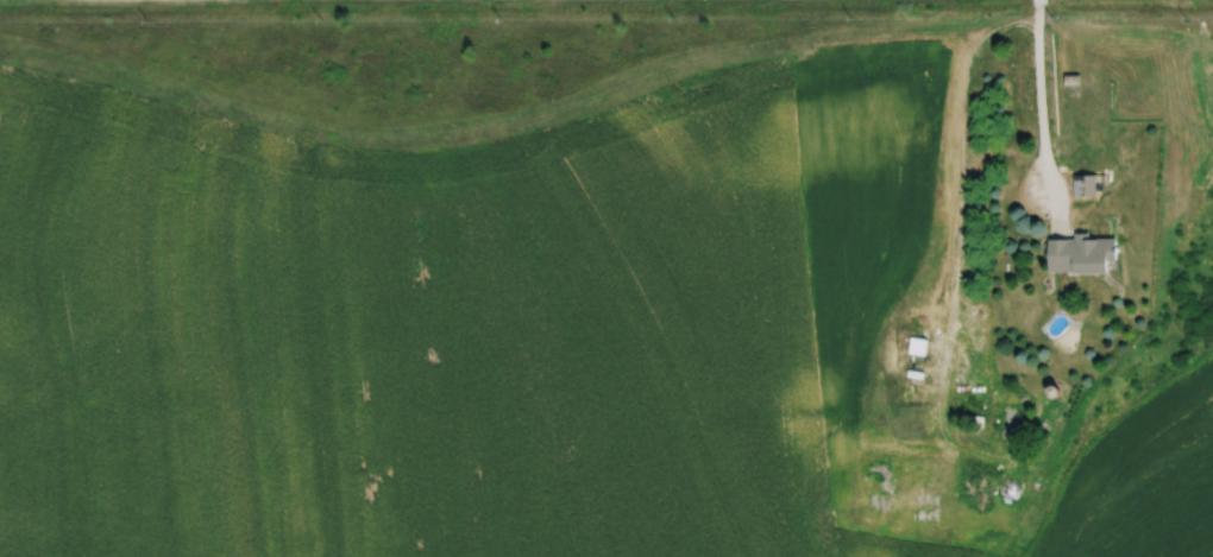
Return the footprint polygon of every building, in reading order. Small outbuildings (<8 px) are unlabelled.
[(1093,195),(1093,175),(1072,175),(1072,195),(1093,195)] [(1044,238),(1044,272),(1112,272),(1112,238),(1044,238)] [(1002,405),(1002,422),(1024,423),(1024,410),(1014,410),(1014,405),(1002,405)]
